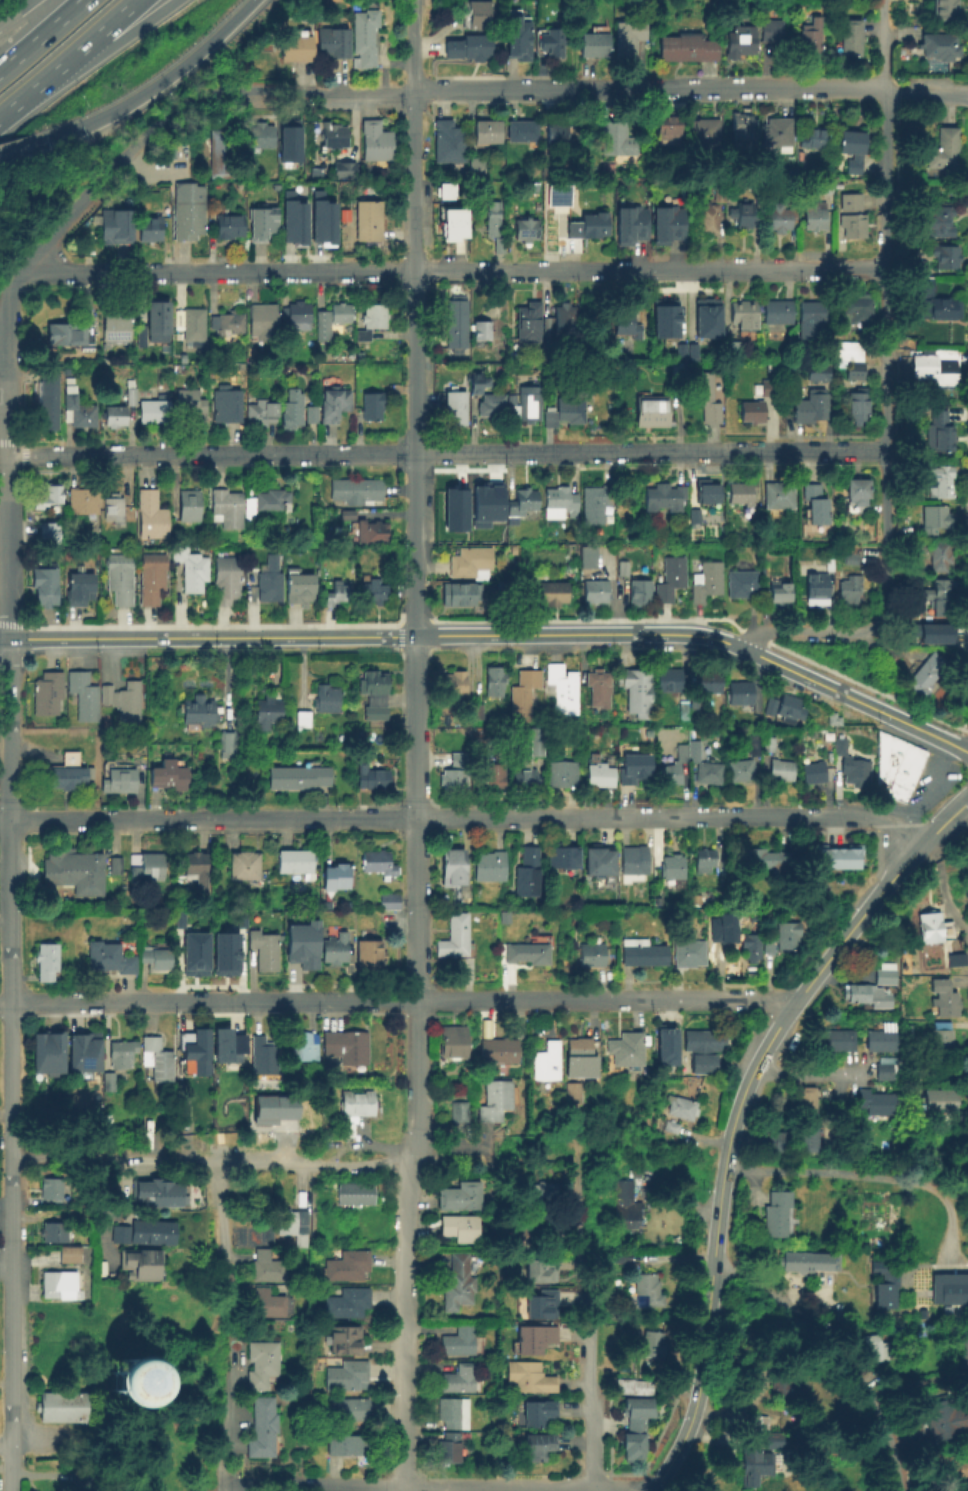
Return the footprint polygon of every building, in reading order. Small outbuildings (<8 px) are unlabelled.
[(934,21),(935,0),(960,0),(959,13),(956,13),(956,21),(934,21)] [(463,32),(463,6),(489,6),(489,32),(463,32)] [(375,26),(376,67),(359,68),(359,66),(353,66),(353,56),(358,56),(358,52),(354,52),(354,11),(365,11),(365,8),(379,8),(379,26),(375,26)] [(863,18),(863,55),(842,55),(842,18),(863,18)] [(782,19),(783,39),(762,40),(762,19),(782,19)] [(502,60),(502,20),(529,20),(529,60),(502,60)] [(820,21),(820,29),(821,29),(821,59),(806,59),(806,53),(801,53),(801,29),(802,29),(802,24),(809,24),(809,22),(820,21)] [(754,22),(754,55),(739,55),(739,60),(726,60),(726,32),(733,32),(732,25),(743,25),(743,22),(754,22)] [(645,23),(645,41),(636,41),(636,61),(615,61),(616,23),(645,23)] [(959,34),(959,45),(963,45),(962,57),(955,57),(955,62),(943,62),(943,59),(936,59),(936,57),(925,57),(925,45),(923,45),(923,26),(942,26),(942,34),(959,34)] [(538,28),(564,28),(565,38),(569,38),(568,45),(564,46),(563,57),(537,57),(538,28)] [(318,61),(318,31),(348,31),(348,61),(318,61)] [(609,33),(609,58),(580,57),(581,33),(609,33)] [(703,33),(703,40),(719,40),(719,62),(659,61),(659,37),(678,37),(678,33),(703,33)] [(312,35),(312,60),(282,60),(282,35),(312,35)] [(490,37),(490,60),(444,60),(444,42),(455,42),(455,37),(490,37)] [(679,113),(679,140),(656,140),(656,113),(679,113)] [(728,140),(752,140),(753,114),(728,114),(728,140)] [(740,153),(690,155),(689,118),(739,117),(740,153)] [(381,118),(382,131),(394,130),(395,159),(363,161),(363,118),(381,118)] [(454,119),(455,127),(459,127),(459,131),(467,130),(467,162),(436,163),(436,118),(454,119)] [(792,118),(793,147),(762,147),(762,124),(766,124),(766,118),(792,118)] [(501,119),(502,141),(475,141),(475,119),(501,119)] [(538,120),(538,140),(507,140),(507,119),(538,120)] [(265,124),(274,124),(274,147),(249,147),(249,124),(255,124),(255,120),(265,120),(265,124)] [(340,122),(340,125),(347,125),(347,146),(322,146),(323,120),(329,120),(329,122),(340,122)] [(637,137),(637,155),(601,155),(600,122),(626,121),(627,137),(637,137)] [(566,124),(566,142),(546,142),(546,124),(566,124)] [(277,126),(297,126),(297,161),(277,161),(277,126)] [(827,128),(826,149),(799,147),(800,134),(806,134),(806,126),(827,128)] [(959,127),(958,168),(928,168),(928,148),(938,148),(938,127),(959,127)] [(233,128),(234,177),(211,178),(210,129),(233,128)] [(865,133),(861,176),(846,175),(847,160),(853,160),(853,154),(838,153),(840,131),(865,133)] [(486,177),(470,177),(469,156),(485,156),(486,177)] [(332,161),(354,161),(354,178),(332,178),(332,161)] [(321,167),(321,177),(308,177),(308,167),(321,167)] [(195,184),(195,186),(204,185),(204,236),(197,236),(197,241),(175,241),(175,183),(195,184)] [(545,185),(569,185),(569,206),(567,206),(567,212),(552,212),(552,206),(545,206),(545,185)] [(280,189),(293,189),(293,201),(304,201),(304,246),(290,246),(290,241),(280,241),(280,189)] [(309,189),(322,189),(322,201),(334,202),(333,246),(319,246),(319,241),(309,241),(309,189)] [(458,191),(458,206),(435,206),(435,190),(458,191)] [(862,211),(841,212),(840,194),(862,193),(862,211)] [(381,199),(382,239),(357,239),(356,200),(381,199)] [(500,228),(500,235),(487,235),(487,208),(489,208),(489,200),(501,200),(501,228),(500,228)] [(825,202),(825,229),(803,229),(803,200),(814,200),(814,202),(825,202)] [(718,202),(719,233),(699,234),(699,202),(718,202)] [(753,202),(753,209),(761,209),(761,241),(753,241),(753,228),(748,228),(748,231),(741,232),(741,228),(737,229),(737,217),(728,217),(728,208),(736,208),(736,202),(753,202)] [(783,204),(783,210),(792,210),(792,231),(785,231),(784,235),(775,235),(774,231),(768,231),(768,209),(772,209),(772,204),(783,204)] [(248,207),(274,207),(274,236),(264,236),(264,241),(248,241),(248,220),(246,220),(246,208),(248,208),(248,207)] [(955,207),(955,217),(951,217),(951,226),(955,226),(955,237),(928,237),(928,228),(921,228),(921,219),(923,219),(923,207),(955,207)] [(440,208),(464,209),(464,237),(455,237),(455,241),(440,241),(440,208)] [(632,248),(616,248),(617,209),(647,209),(647,241),(632,241),(632,248)] [(610,211),(610,235),(602,235),(602,237),(570,237),(570,221),(582,221),(582,214),(598,214),(598,211),(610,211)] [(669,249),(654,248),(654,212),(684,212),(684,241),(669,241),(669,249)] [(100,245),(100,213),(131,213),(131,245),(100,245)] [(162,215),(161,239),(139,238),(140,218),(149,219),(148,217),(155,217),(155,214),(162,215)] [(233,235),(233,238),(217,238),(217,215),(244,214),(244,235),(233,235)] [(866,214),(866,238),(844,238),(844,227),(839,227),(839,215),(866,214)] [(539,218),(539,238),(531,238),(531,244),(529,245),(527,246),(525,245),(524,243),(524,238),(515,238),(515,218),(539,218)] [(505,236),(505,252),(495,253),(495,236),(505,236)] [(958,245),(959,254),(961,254),(961,261),(958,261),(958,269),(937,269),(936,256),(933,256),(933,246),(958,245)] [(925,259),(925,274),(910,273),(910,259),(925,259)] [(955,321),(945,322),(945,318),(918,319),(917,298),(910,298),(910,279),(932,279),(933,298),(960,298),(961,319),(955,319),(955,321)] [(874,298),(873,321),(857,321),(857,325),(850,325),(851,320),(845,320),(845,293),(872,293),(871,297),(874,298)] [(456,294),(456,299),(468,298),(469,346),(466,346),(466,353),(449,353),(449,346),(447,346),(445,298),(449,297),(449,294),(456,294)] [(651,299),(659,299),(659,298),(668,297),(668,299),(676,298),(676,337),(651,337),(651,299)] [(693,299),(701,298),(701,297),(709,297),(709,298),(718,298),(718,337),(693,337),(693,299)] [(303,299),(303,302),(309,302),(309,329),(301,329),(301,335),(281,335),(281,306),(288,306),(288,303),(295,302),(295,299),(303,299)] [(755,331),(727,331),(727,327),(730,327),(730,321),(727,321),(727,300),(754,299),(755,331)] [(344,303),(352,304),(352,321),(331,321),(331,303),(338,303),(338,300),(344,300),(344,303)] [(793,300),(792,323),(780,323),(780,328),(770,328),(769,323),(764,323),(764,300),(793,300)] [(825,322),(802,322),(801,300),(824,300),(825,322)] [(542,301),(542,341),(540,341),(540,343),(531,343),(530,345),(522,345),(521,341),(518,341),(518,307),(528,307),(528,301),(542,301)] [(385,302),(385,311),(388,311),(388,318),(386,318),(386,327),(369,327),(370,339),(355,340),(355,328),(365,328),(364,321),(362,321),(361,314),(364,314),(364,303),(385,302)] [(572,302),(572,306),(578,306),(577,338),(557,339),(557,356),(545,358),(544,317),(555,317),(555,307),(561,307),(561,302),(572,302)] [(276,303),(277,340),(250,340),(249,303),(276,303)] [(147,344),(137,344),(137,327),(147,327),(147,307),(167,307),(167,338),(147,338),(147,344)] [(204,307),(205,340),(183,340),(183,326),(174,326),(174,309),(183,309),(183,307),(204,307)] [(130,308),(131,339),(103,340),(103,308),(130,308)] [(235,308),(235,313),(244,313),(245,333),(232,333),(233,330),(225,330),(226,336),(216,336),(216,328),(211,328),(212,314),(218,314),(219,312),(229,313),(230,308),(235,308)] [(643,323),(643,338),(631,338),(631,335),(615,334),(615,308),(634,309),(634,323),(643,323)] [(476,321),(496,321),(497,338),(476,339),(476,321)] [(329,339),(320,339),(319,324),(329,324),(329,339)] [(93,348),(46,348),(46,325),(93,326),(93,348)] [(864,341),(864,360),(834,359),(835,340),(864,341)] [(674,343),(684,343),(684,360),(674,360),(674,343)] [(685,343),(695,343),(695,360),(686,360),(685,343)] [(960,350),(960,368),(958,368),(958,385),(935,385),(935,378),(914,378),(914,356),(924,356),(924,350),(960,350)] [(865,362),(865,377),(848,376),(848,372),(841,372),(841,365),(849,365),(849,362),(865,362)] [(687,378),(672,379),(672,363),(686,363),(687,378)] [(807,383),(807,367),(825,367),(825,383),(807,383)] [(713,371),(714,401),(721,401),(722,422),(702,422),(702,404),(691,404),(691,371),(713,371)] [(57,432),(39,432),(39,374),(58,374),(57,432)] [(480,396),(470,396),(470,377),(480,377),(480,396)] [(778,378),(779,395),(766,395),(766,421),(758,421),(758,424),(752,424),(752,420),(743,420),(742,400),(754,400),(754,382),(762,382),(762,378),(778,378)] [(133,379),(134,386),(135,386),(136,404),(127,404),(126,379),(133,379)] [(230,382),(231,388),(241,388),(241,420),(213,421),(213,388),(217,388),(217,382),(230,382)] [(340,383),(340,389),(351,389),(352,406),(350,410),(339,411),(339,423),(324,423),(324,425),(322,425),(321,391),(330,390),(330,384),(340,383)] [(541,385),(540,419),(533,419),(533,423),(525,423),(525,419),(518,419),(518,417),(508,417),(508,399),(519,399),(519,385),(541,385)] [(825,387),(825,391),(828,391),(828,418),(813,418),(813,422),(794,422),(794,398),(807,398),(807,387),(825,387)] [(205,426),(194,426),(194,416),(182,416),(182,413),(176,413),(176,388),(197,388),(197,398),(204,398),(205,426)] [(78,389),(78,408),(95,408),(95,428),(72,428),(72,414),(66,414),(66,389),(78,389)] [(381,419),(363,419),(362,391),(383,390),(384,411),(380,411),(381,419)] [(466,391),(466,424),(446,424),(446,391),(466,391)] [(586,391),(586,423),(567,424),(567,421),(558,421),(559,427),(547,428),(545,412),(546,412),(546,406),(556,407),(556,411),(559,411),(558,391),(586,391)] [(302,392),(302,424),(294,424),(294,429),(281,429),(281,411),(284,411),(284,399),(287,399),(287,392),(302,392)] [(846,425),(846,394),(867,394),(867,425),(846,425)] [(669,427),(635,428),(634,397),(668,396),(669,427)] [(276,401),(276,421),(266,421),(266,426),(246,426),(246,402),(256,402),(256,397),(267,397),(267,401),(276,401)] [(503,398),(503,418),(478,418),(478,397),(503,398)] [(168,399),(168,422),(140,422),(139,399),(168,399)] [(316,404),(316,421),(306,421),(306,404),(316,404)] [(125,405),(126,424),(118,424),(118,427),(107,427),(107,424),(104,424),(104,418),(101,418),(101,410),(104,409),(104,405),(125,405)] [(948,408),(948,424),(953,424),(953,433),(957,433),(957,441),(953,441),(953,450),(927,450),(927,423),(932,423),(932,408),(948,408)] [(953,465),(952,490),(955,490),(955,497),(930,497),(931,486),(936,486),(937,464),(953,465)] [(382,478),(382,499),(363,499),(363,504),(345,504),(345,498),(330,498),(330,477),(382,478)] [(710,480),(710,483),(720,482),(720,506),(711,506),(711,502),(697,502),(696,480),(710,480)] [(869,481),(869,507),(855,506),(855,504),(850,504),(850,499),(847,499),(848,480),(869,481)] [(501,482),(480,482),(480,485),(470,485),(471,528),(488,528),(488,520),(501,520),(501,482)] [(753,482),(753,505),(745,505),(745,502),(728,502),(728,482),(753,482)] [(798,482),(799,509),(763,509),(763,482),(798,482)] [(612,484),(612,504),(604,504),(604,524),(583,524),(582,485),(602,485),(602,484),(612,484)] [(571,485),(571,501),(578,501),(577,517),(546,517),(545,488),(571,485)] [(63,487),(62,506),(44,506),(44,512),(32,511),(33,494),(45,494),(46,486),(63,487)] [(532,486),(532,489),(538,488),(539,510),(526,510),(526,514),(519,514),(520,524),(509,524),(508,499),(516,499),(516,487),(532,486)] [(821,486),(821,503),(827,503),(827,531),(804,531),(804,486),(821,486)] [(98,487),(97,512),(69,512),(69,487),(98,487)] [(158,487),(158,508),(169,507),(169,536),(140,537),(139,488),(158,487)] [(442,487),(465,487),(466,530),(442,530),(442,487)] [(667,487),(667,494),(675,494),(675,488),(685,488),(685,499),(679,499),(678,518),(667,518),(667,510),(656,510),(656,517),(644,517),(644,494),(653,494),(653,487),(667,487)] [(243,491),(243,528),(222,528),(222,520),(212,520),(212,488),(227,488),(227,491),(243,491)] [(200,489),(199,520),(179,520),(179,489),(200,489)] [(254,513),(254,493),(292,493),(292,513),(254,513)] [(124,496),(125,523),(113,524),(113,518),(106,518),(105,497),(124,496)] [(952,512),(952,528),(938,527),(938,534),(921,533),(921,518),(924,518),(924,504),(948,504),(948,512),(952,512)] [(701,522),(689,522),(689,508),(700,507),(701,522)] [(388,521),(388,543),(363,543),(363,541),(357,540),(357,518),(365,518),(365,521),(388,521)] [(59,546),(36,546),(36,528),(45,528),(45,524),(54,524),(54,532),(59,532),(59,546)] [(925,540),(925,551),(909,551),(909,540),(925,540)] [(947,563),(948,572),(925,572),(924,560),(931,560),(931,541),(950,541),(951,563),(947,563)] [(492,545),(492,569),(475,569),(475,578),(450,578),(449,554),(458,554),(458,546),(492,545)] [(592,545),(592,569),(577,569),(577,545),(592,545)] [(208,583),(202,583),(202,596),(182,597),(182,564),(170,564),(170,546),(188,546),(188,556),(199,556),(199,559),(208,559),(208,583)] [(255,553),(255,568),(245,568),(245,553),(255,553)] [(855,565),(840,564),(840,553),(855,553),(855,565)] [(280,604),(257,604),(257,569),(264,570),(265,555),(277,555),(276,574),(281,574),(280,604)] [(132,610),(113,610),(112,593),(105,593),(104,556),(131,556),(132,610)] [(166,592),(159,592),(159,608),(139,608),(138,557),(165,556),(166,592)] [(682,590),(668,590),(668,605),(651,605),(650,583),(659,583),(659,557),(682,557),(682,590)] [(239,559),(239,602),(231,602),(231,609),(212,609),(213,559),(239,559)] [(831,570),(822,569),(822,559),(831,559),(831,570)] [(625,562),(625,578),(614,578),(614,562),(625,562)] [(718,596),(700,596),(700,606),(687,606),(688,574),(696,574),(696,562),(718,562),(718,596)] [(57,564),(57,607),(50,607),(50,612),(42,612),(42,606),(35,606),(35,590),(31,590),(31,570),(46,570),(46,564),(57,564)] [(316,576),(316,596),(313,596),(313,605),(306,605),(306,611),(299,611),(299,605),(284,605),(284,569),(296,569),(296,576),(316,576)] [(753,598),(722,598),(723,571),(754,571),(753,598)] [(825,605),(799,605),(799,572),(825,572),(825,605)] [(564,583),(564,603),(552,603),(552,609),(539,609),(539,603),(531,602),(531,598),(517,598),(517,573),(531,573),(531,583),(564,583)] [(833,581),(839,581),(839,573),(858,574),(857,595),(851,595),(851,602),(832,602),(833,581)] [(95,603),(85,603),(85,609),(65,609),(65,576),(95,576),(95,603)] [(951,578),(951,620),(932,620),(932,599),(922,599),(922,588),(931,588),(932,578),(951,578)] [(387,603),(381,603),(381,608),(373,608),(373,603),(361,603),(361,585),(367,585),(367,580),(377,580),(377,586),(387,586),(387,603)] [(514,598),(496,598),(496,581),(514,580),(514,598)] [(645,580),(646,610),(625,610),(625,581),(645,580)] [(353,603),(338,603),(338,606),(333,605),(333,609),(323,609),(324,593),(330,594),(331,581),(341,581),(341,586),(353,587),(353,603)] [(605,581),(605,605),(577,605),(577,581),(605,581)] [(479,584),(479,609),(442,609),(442,584),(479,584)] [(787,603),(762,603),(762,584),(787,584),(787,603)] [(916,623),(952,623),(952,643),(916,642),(916,623)] [(914,702),(895,684),(922,655),(935,667),(917,686),(924,692),(914,702)] [(572,673),(572,716),(549,715),(549,683),(542,683),(542,663),(560,663),(560,672),(572,673)] [(495,666),(495,672),(500,672),(500,685),(497,685),(497,697),(480,697),(479,666),(495,666)] [(603,673),(603,684),(608,684),(608,695),(603,695),(603,711),(584,711),(584,687),(579,687),(579,673),(588,673),(588,669),(596,669),(596,673),(603,673)] [(678,669),(678,693),(653,693),(653,669),(678,669)] [(536,670),(536,689),(526,689),(526,721),(506,721),(505,686),(513,685),(513,670),(536,670)] [(644,670),(644,720),(621,720),(621,689),(613,689),(613,670),(644,670)] [(717,671),(717,693),(693,693),(693,671),(717,671)] [(386,722),(361,722),(361,708),(366,708),(366,697),(357,697),(357,680),(361,680),(361,672),(378,672),(378,675),(388,675),(388,696),(384,696),(384,709),(386,709),(386,722)] [(451,672),(466,672),(465,699),(443,699),(443,676),(451,676),(451,672)] [(58,718),(32,718),(32,682),(40,682),(40,674),(62,673),(62,702),(57,702),(58,718)] [(97,688),(97,723),(75,723),(75,695),(66,695),(65,673),(87,673),(87,688),(97,688)] [(140,681),(139,726),(117,726),(117,708),(110,708),(110,705),(98,705),(98,686),(111,686),(111,695),(117,695),(117,691),(123,691),(123,681),(140,681)] [(750,704),(723,705),(723,682),(750,682),(750,704)] [(339,715),(312,715),(312,686),(327,686),(327,690),(339,690),(339,715)] [(798,722),(773,713),(771,718),(759,714),(765,697),(774,700),(777,692),(798,699),(795,707),(802,710),(798,722)] [(282,701),(282,724),(267,724),(267,732),(255,732),(255,702),(262,702),(262,693),(273,694),(273,701),(282,701)] [(215,701),(214,725),(207,725),(207,730),(198,730),(198,734),(185,733),(185,726),(181,726),(181,701),(191,701),(191,695),(202,695),(202,701),(215,701)] [(694,697),(694,714),(685,714),(685,697),(694,697)] [(684,701),(684,721),(674,721),(675,701),(684,701)] [(479,704),(479,719),(468,719),(468,704),(479,704)] [(308,712),(308,731),(295,731),(295,712),(308,712)] [(837,726),(823,727),(823,712),(830,712),(830,717),(836,716),(837,726)] [(234,723),(234,758),(217,758),(218,723),(234,723)] [(543,726),(542,755),(530,755),(531,726),(543,726)] [(875,729),(926,752),(902,803),(874,790),(875,729)] [(835,743),(826,743),(825,731),(835,730),(835,743)] [(761,754),(750,755),(747,735),(758,734),(761,754)] [(782,737),(781,751),(763,750),(764,735),(782,737)] [(847,737),(847,754),(836,754),(836,737),(847,737)] [(699,741),(700,760),(690,760),(690,741),(699,741)] [(680,762),(682,784),(669,785),(669,783),(660,784),(658,765),(673,763),(673,759),(677,759),(676,744),(687,743),(688,761),(680,762)] [(484,746),(484,761),(473,761),(474,746),(484,746)] [(79,751),(79,767),(87,767),(87,781),(79,781),(79,788),(61,788),(61,786),(51,786),(51,766),(64,766),(64,751),(79,751)] [(469,751),(470,766),(451,766),(451,752),(469,751)] [(620,766),(624,766),(623,753),(649,752),(650,778),(643,778),(644,781),(636,781),(636,785),(620,785),(620,766)] [(870,760),(867,785),(845,782),(847,764),(842,763),(843,755),(848,756),(848,757),(870,760)] [(175,757),(175,766),(188,765),(188,782),(185,782),(185,789),(173,790),(173,786),(150,787),(149,767),(161,766),(161,758),(175,757)] [(795,761),(794,780),(785,779),(785,781),(769,779),(771,757),(778,757),(778,759),(795,761)] [(757,778),(731,782),(728,761),(754,758),(757,778)] [(826,781),(804,783),(802,763),(817,762),(817,760),(824,759),(826,781)] [(724,762),(722,783),(696,782),(698,760),(724,762)] [(389,768),(389,788),(357,788),(357,761),(368,761),(367,768),(389,768)] [(537,768),(537,790),(528,790),(528,792),(521,792),(521,789),(512,790),(512,770),(522,770),(522,761),(531,761),(531,768),(537,768)] [(577,786),(564,788),(549,787),(550,762),(565,761),(578,762),(577,786)] [(606,761),(606,766),(614,766),(613,787),(596,786),(596,784),(587,783),(588,762),(594,763),(594,761),(606,761)] [(136,769),(137,793),(102,793),(101,780),(108,779),(108,769),(116,769),(116,764),(128,764),(128,769),(136,769)] [(496,789),(497,792),(484,792),(483,765),(505,764),(505,789),(496,789)] [(329,769),(329,787),(313,787),(313,791),(267,790),(267,768),(329,769)] [(468,769),(469,788),(443,789),(443,783),(440,784),(440,774),(443,774),(443,770),(468,769)] [(833,868),(833,844),(842,844),(842,848),(845,848),(845,843),(860,843),(860,852),(862,852),(863,868),(833,868)] [(648,844),(648,874),(620,874),(620,847),(638,847),(638,844),(648,844)] [(833,844),(833,868),(809,868),(809,844),(833,844)] [(539,846),(536,896),(514,894),(515,865),(521,865),(522,845),(539,846)] [(546,865),(546,847),(577,847),(577,865),(546,865)] [(583,872),(583,847),(612,847),(612,872),(583,872)] [(789,852),(789,870),(753,869),(752,866),(746,866),(746,847),(765,847),(766,852),(789,852)] [(102,854),(103,897),(74,898),(73,886),(43,886),(42,860),(47,860),(46,849),(72,848),(72,855),(102,854)] [(465,883),(442,884),(441,848),(464,848),(465,883)] [(199,849),(199,852),(207,852),(208,892),(196,892),(196,878),(185,878),(184,853),(191,853),(191,850),(199,849)] [(505,849),(505,879),(475,880),(475,851),(492,851),(492,850),(505,849)] [(710,871),(695,872),(695,849),(714,849),(715,865),(710,865),(710,871)] [(251,850),(251,851),(259,851),(259,878),(230,878),(230,851),(238,851),(238,850),(251,850)] [(311,850),(312,872),(279,872),(279,850),(311,850)] [(389,850),(390,864),(396,864),(396,875),(389,875),(389,880),(382,880),(382,870),(362,871),(362,851),(389,850)] [(143,883),(131,884),(130,853),(163,852),(163,879),(143,880),(143,883)] [(680,852),(680,856),(684,855),(685,878),(663,878),(663,876),(661,876),(660,861),(663,861),(663,856),(672,855),(672,852),(680,852)] [(123,855),(123,873),(111,873),(111,855),(123,855)] [(352,863),(352,886),(334,887),(335,891),(324,891),(324,869),(331,869),(331,863),(352,863)] [(399,908),(380,908),(380,893),(399,892),(399,908)] [(234,910),(244,911),(244,927),(234,927),(234,910)] [(173,911),(183,911),(182,927),(173,927),(173,911)] [(709,941),(708,917),(716,917),(716,912),(734,911),(736,942),(718,943),(718,941),(709,941)] [(468,912),(467,955),(455,954),(455,957),(446,957),(446,954),(435,954),(435,940),(448,940),(448,912),(468,912)] [(949,941),(913,944),(910,914),(934,912),(935,922),(947,921),(949,941)] [(319,960),(319,970),(298,970),(299,959),(287,959),(287,924),(307,924),(307,918),(319,918),(319,960)] [(803,930),(803,935),(797,935),(797,948),(777,948),(777,941),(773,941),(773,951),(764,951),(764,935),(777,935),(776,921),(799,921),(799,930),(803,930)] [(278,935),(278,972),(256,972),(256,948),(247,948),(247,930),(259,930),(259,935),(278,935)] [(180,932),(206,932),(207,975),(181,975),(180,932)] [(211,932),(236,932),(237,975),(211,975),(211,932)] [(345,963),(325,963),(325,938),(334,938),(334,932),(346,932),(345,963)] [(740,960),(740,932),(758,932),(758,960),(740,960)] [(648,937),(648,944),(667,944),(668,964),(623,965),(623,938),(648,937)] [(172,940),(172,973),(148,973),(148,963),(139,963),(139,946),(148,946),(148,941),(172,940)] [(381,940),(381,971),(358,970),(358,940),(381,940)] [(706,956),(706,964),(695,964),(696,966),(676,967),(675,940),(707,940),(707,956),(706,956)] [(101,942),(101,945),(121,945),(121,957),(137,957),(137,975),(118,976),(118,972),(88,972),(87,942),(101,942)] [(549,942),(550,964),(529,965),(529,960),(516,961),(516,963),(506,963),(506,943),(549,942)] [(605,965),(581,966),(580,943),(604,942),(605,965)] [(57,944),(58,972),(53,972),(53,983),(36,983),(36,962),(33,962),(33,952),(37,952),(37,944),(57,944)] [(961,954),(962,967),(941,969),(940,956),(961,954)] [(875,986),(874,970),(880,968),(880,961),(895,962),(896,985),(875,986)] [(949,979),(949,992),(959,992),(959,1017),(937,1018),(937,1007),(931,1007),(931,998),(937,998),(936,992),(932,992),(931,979),(949,979)] [(875,986),(875,1004),(849,1004),(849,999),(843,999),(843,989),(846,989),(846,985),(875,986)] [(956,1045),(956,1056),(952,1055),(952,1058),(932,1057),(932,1029),(934,1029),(934,1022),(950,1022),(950,1029),(953,1029),(953,1045),(956,1045)] [(657,1023),(668,1023),(668,1028),(676,1028),(676,1064),(666,1065),(666,1059),(657,1059),(657,1023)] [(466,1026),(465,1059),(456,1059),(455,1056),(440,1056),(440,1026),(466,1026)] [(190,1028),(206,1027),(206,1075),(191,1075),(190,1059),(179,1060),(179,1042),(190,1042),(190,1028)] [(211,1027),(228,1027),(228,1034),(243,1034),(243,1052),(238,1052),(238,1062),(212,1062),(211,1027)] [(726,1029),(726,1043),(721,1043),(722,1049),(717,1049),(717,1069),(693,1069),(693,1049),(685,1049),(685,1029),(726,1029)] [(824,1049),(824,1029),(854,1029),(854,1049),(824,1049)] [(31,1070),(31,1030),(62,1030),(61,1070),(31,1070)] [(368,1031),(368,1063),(340,1063),(339,1055),(324,1055),(324,1031),(368,1031)] [(643,1031),(643,1065),(613,1065),(613,1052),(607,1052),(607,1039),(620,1039),(620,1031),(643,1031)] [(866,1048),(866,1031),(897,1031),(897,1048),(866,1048)] [(311,1032),(311,1043),(317,1042),(318,1059),(289,1059),(289,1032),(311,1032)] [(66,1068),(67,1034),(99,1034),(99,1069),(66,1068)] [(277,1044),(277,1073),(251,1074),(251,1034),(265,1034),(265,1044),(277,1044)] [(509,1036),(509,1039),(517,1039),(517,1062),(480,1062),(481,1038),(502,1038),(502,1036),(509,1036)] [(161,1037),(161,1052),(174,1052),(174,1082),(152,1082),(152,1052),(142,1052),(142,1037),(161,1037)] [(589,1037),(590,1056),(594,1056),(594,1076),(564,1077),(564,1056),(566,1056),(565,1039),(575,1038),(575,1037),(589,1037)] [(560,1078),(535,1079),(534,1052),(547,1052),(547,1040),(559,1040),(560,1078)] [(130,1060),(130,1069),(111,1069),(111,1061),(110,1042),(138,1041),(138,1053),(133,1053),(133,1060),(130,1060)] [(897,1082),(877,1085),(877,1065),(880,1065),(879,1057),(896,1057),(897,1082)] [(116,1072),(116,1091),(106,1091),(105,1072),(116,1072)] [(512,1087),(512,1091),(512,1112),(502,1112),(502,1123),(479,1123),(479,1107),(486,1107),(486,1082),(512,1081),(512,1087)] [(565,1103),(566,1084),(581,1084),(581,1103),(565,1103)] [(816,1088),(816,1116),(796,1116),(796,1087),(816,1088)] [(373,1088),(373,1114),(341,1115),(341,1089),(373,1088)] [(896,1096),(896,1122),(877,1122),(877,1117),(867,1116),(866,1111),(859,1111),(859,1090),(871,1091),(870,1095),(896,1096)] [(955,1092),(955,1115),(925,1115),(925,1093),(955,1092)] [(252,1094),(253,1124),(274,1124),(273,1117),(294,1117),(294,1094),(252,1094)] [(699,1111),(697,1118),(693,1117),(692,1123),(666,1115),(670,1104),(666,1103),(668,1095),(698,1104),(696,1110),(699,1111)] [(469,1121),(452,1121),(451,1101),(468,1100),(469,1121)] [(817,1122),(817,1152),(797,1152),(797,1122),(817,1122)] [(789,1134),(789,1154),(770,1154),(770,1134),(789,1134)] [(61,1197),(59,1199),(53,1199),(51,1196),(40,1196),(41,1175),(62,1176),(61,1197)] [(632,1177),(635,1177),(635,1200),(644,1199),(644,1212),(640,1212),(640,1225),(617,1225),(616,1177),(632,1177)] [(544,1179),(544,1181),(558,1182),(557,1204),(552,1204),(552,1207),(547,1207),(547,1203),(523,1202),(524,1181),(539,1181),(539,1178),(544,1179)] [(480,1179),(480,1207),(439,1208),(439,1186),(459,1186),(459,1179),(480,1179)] [(132,1207),(132,1181),(179,1181),(179,1208),(132,1207)] [(373,1182),(373,1204),(338,1204),(338,1182),(373,1182)] [(789,1205),(788,1235),(765,1234),(765,1202),(770,1202),(770,1188),(793,1188),(792,1205),(789,1205)] [(308,1232),(277,1234),(277,1210),(307,1210),(308,1232)] [(478,1214),(478,1242),(455,1242),(455,1235),(440,1235),(440,1214),(478,1214)] [(175,1220),(174,1236),(175,1244),(111,1241),(113,1223),(131,1223),(130,1217),(175,1220)] [(511,1217),(550,1217),(550,1223),(558,1223),(558,1238),(511,1238),(511,1217)] [(40,1221),(64,1221),(64,1242),(40,1242),(40,1235),(38,1235),(38,1228),(40,1228),(40,1221)] [(307,1234),(308,1247),(295,1246),(296,1234),(307,1234)] [(80,1245),(80,1262),(60,1261),(60,1245),(80,1245)] [(286,1260),(285,1280),(253,1279),(253,1258),(255,1258),(255,1247),(269,1247),(269,1259),(286,1260)] [(632,1249),(631,1262),(614,1261),(614,1249),(632,1249)] [(369,1250),(369,1271),(363,1270),(363,1280),(326,1280),(326,1258),(341,1258),(341,1250),(369,1250)] [(559,1279),(528,1281),(527,1250),(559,1251),(559,1279)] [(160,1269),(160,1279),(132,1279),(132,1269),(120,1269),(120,1251),(160,1251),(160,1269)] [(469,1251),(469,1276),(475,1276),(475,1291),(472,1291),(472,1304),(458,1303),(458,1311),(443,1311),(443,1281),(446,1281),(446,1269),(451,1269),(451,1251),(469,1251)] [(782,1253),(782,1272),(799,1272),(798,1275),(805,1275),(805,1273),(812,1273),(812,1270),(838,1271),(839,1255),(782,1253)] [(899,1258),(899,1284),(896,1284),(896,1306),(874,1306),(874,1280),(879,1280),(879,1271),(871,1272),(870,1258),(899,1258)] [(931,1270),(967,1268),(967,1300),(932,1299),(931,1270)] [(660,1277),(659,1292),(665,1292),(664,1305),(638,1304),(638,1292),(630,1292),(631,1280),(636,1280),(636,1270),(657,1271),(656,1277),(660,1277)] [(73,1290),(73,1298),(58,1298),(58,1297),(42,1297),(42,1271),(76,1271),(76,1289),(73,1290)] [(284,1295),(284,1315),(252,1315),(252,1294),(254,1294),(254,1286),(269,1286),(269,1295),(284,1295)] [(369,1286),(369,1308),(363,1308),(363,1317),(325,1316),(325,1295),(341,1295),(341,1286),(369,1286)] [(558,1304),(558,1316),(543,1316),(536,1315),(528,1317),(526,1293),(533,1292),(540,1291),(540,1289),(559,1287),(559,1304),(558,1304)] [(475,1324),(475,1354),(441,1353),(441,1334),(457,1334),(457,1324),(475,1324)] [(557,1325),(557,1343),(545,1343),(544,1346),(542,1346),(542,1353),(518,1353),(518,1325),(557,1325)] [(666,1338),(663,1355),(640,1351),(645,1326),(664,1330),(663,1338),(666,1338)] [(329,1353),(329,1327),(360,1327),(360,1353),(329,1353)] [(956,1327),(967,1327),(967,1363),(957,1363),(956,1327)] [(878,1329),(879,1338),(887,1337),(889,1355),(865,1358),(862,1331),(878,1329)] [(278,1341),(277,1375),(267,1375),(267,1389),(247,1389),(247,1370),(252,1370),(252,1360),(248,1360),(249,1341),(278,1341)] [(108,1358),(107,1403),(154,1404),(155,1359),(108,1358)] [(368,1360),(368,1381),(366,1381),(366,1388),(358,1388),(358,1389),(327,1389),(327,1366),(342,1366),(343,1359),(368,1360)] [(557,1375),(556,1391),(512,1390),(513,1382),(507,1382),(508,1360),(541,1360),(540,1370),(543,1370),(543,1375),(557,1375)] [(473,1392),(440,1392),(440,1373),(457,1373),(457,1362),(473,1362),(473,1392)] [(803,1377),(802,1391),(786,1391),(786,1400),(777,1401),(777,1393),(771,1393),(771,1369),(789,1369),(789,1377),(803,1377)] [(614,1393),(650,1393),(650,1379),(614,1379),(614,1393)] [(86,1392),(86,1422),(40,1421),(40,1411),(36,1411),(36,1401),(40,1401),(40,1391),(86,1392)] [(965,1402),(967,1416),(967,1421),(957,1424),(959,1430),(930,1438),(923,1412),(926,1411),(923,1401),(950,1394),(953,1405),(965,1402)] [(274,1432),(274,1455),(247,1455),(247,1437),(253,1437),(253,1396),(274,1396),(274,1413),(277,1414),(277,1432),(274,1432)] [(369,1397),(369,1420),(329,1420),(329,1397),(369,1397)] [(468,1398),(468,1429),(444,1428),(444,1419),(438,1419),(438,1408),(436,1408),(436,1402),(438,1402),(438,1397),(468,1398)] [(559,1399),(558,1415),(547,1415),(547,1426),(526,1427),(524,1420),(524,1399),(559,1399)] [(625,1399),(655,1399),(655,1417),(648,1417),(648,1451),(645,1451),(645,1458),(625,1458),(625,1448),(623,1448),(623,1433),(629,1433),(630,1409),(625,1409),(625,1399)] [(768,1415),(767,1427),(748,1427),(748,1415),(768,1415)] [(781,1428),(782,1447),(763,1446),(764,1428),(781,1428)] [(467,1431),(467,1437),(459,1437),(458,1462),(437,1462),(438,1439),(443,1439),(444,1431),(467,1431)] [(546,1460),(526,1461),(523,1434),(559,1433),(559,1449),(547,1449),(546,1460)] [(364,1434),(364,1454),(326,1455),(326,1445),(319,1445),(319,1435),(364,1434)] [(772,1449),(772,1470),(756,1470),(755,1482),(740,1482),(740,1470),(739,1470),(739,1463),(737,1463),(737,1457),(739,1457),(739,1450),(740,1450),(741,1441),(758,1441),(758,1449),(772,1449)] [(940,1451),(967,1452),(967,1481),(934,1479),(934,1461),(940,1462),(940,1451)]
